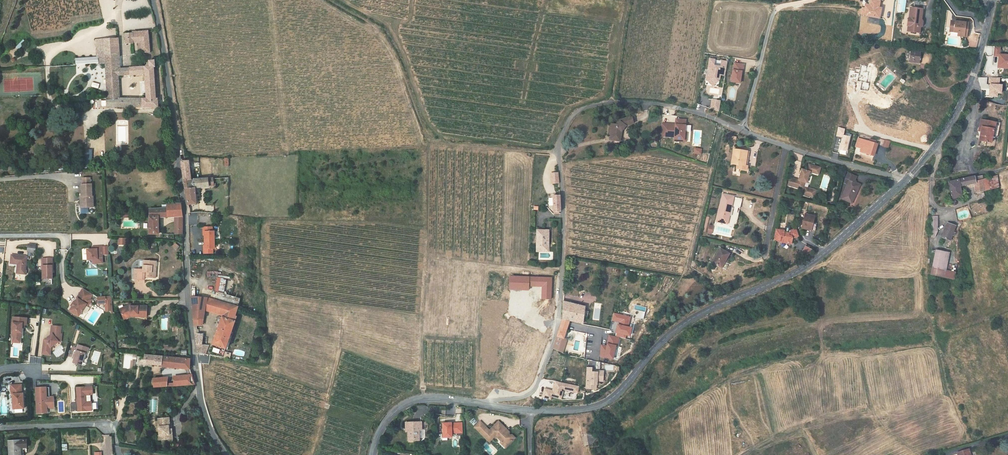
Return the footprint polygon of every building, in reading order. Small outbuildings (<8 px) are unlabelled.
[(906,0),(898,0),(898,12),(906,12),(906,0)] [(904,25),(903,28),(906,28),(907,29),(906,32),(915,34),(916,27),(917,28),(918,27),(919,22),(918,21),(917,21),(919,10),(907,8),(905,19),(904,19),(903,25),(904,25)] [(947,22),(945,32),(954,34),(953,37),(962,39),(965,25),(947,22)] [(125,34),(125,38),(125,44),(133,44),(133,43),(138,43),(139,52),(140,52),(141,54),(150,53),(148,32),(132,33),(132,34),(125,34)] [(97,57),(103,57),(104,57),(107,95),(120,95),(118,76),(117,70),(120,69),(118,38),(107,39),(103,39),(96,40),(97,57)] [(1000,54),(1000,47),(995,46),(994,57),(997,57),(996,68),(1007,69),(1007,54),(1000,54)] [(912,62),(914,53),(906,52),(905,61),(912,62)] [(905,61),(904,62),(914,64),(916,53),(914,53),(912,62),(905,61)] [(725,76),(727,61),(708,58),(704,83),(717,85),(719,75),(725,76)] [(146,99),(120,99),(120,95),(107,95),(107,100),(106,100),(107,107),(158,108),(157,100),(156,100),(153,68),(155,68),(155,61),(149,62),(149,64),(147,64),(147,67),(129,69),(129,76),(145,75),(146,99)] [(730,62),(727,81),(735,82),(737,74),(737,71),(738,71),(740,63),(730,62)] [(981,75),(990,75),(990,66),(981,66),(981,75)] [(987,77),(987,97),(997,97),(997,94),(1000,94),(1000,77),(987,77)] [(718,110),(720,100),(711,98),(709,108),(718,110)] [(620,124),(627,120),(625,114),(612,118),(610,127),(605,129),(607,135),(609,134),(610,138),(612,143),(616,142),(615,140),(621,138),(618,131),(620,124)] [(667,122),(656,121),(655,134),(669,135),(669,137),(675,137),(675,139),(681,139),(682,129),(680,129),(680,123),(680,117),(670,117),(670,122),(670,125),(667,124),(667,122)] [(991,135),(996,135),(998,122),(978,119),(977,126),(980,126),(979,131),(978,140),(983,141),(983,142),(986,143),(986,141),(990,142),(991,135)] [(858,151),(862,152),(868,154),(869,155),(868,156),(871,157),(875,144),(872,143),(873,140),(867,139),(867,141),(857,138),(854,146),(859,148),(858,151)] [(740,169),(741,165),(739,165),(740,156),(742,156),(743,150),(727,148),(725,163),(730,164),(730,168),(740,169)] [(192,162),(192,161),(184,162),(185,178),(193,178),(192,167),(194,167),(194,162),(192,162)] [(793,182),(784,179),(782,187),(792,189),(793,187),(798,189),(800,184),(801,184),(804,173),(811,175),(813,168),(802,165),(801,172),(796,171),(793,182)] [(837,197),(848,201),(855,183),(848,180),(851,175),(843,172),(841,177),(845,179),(837,197)] [(979,180),(978,176),(965,179),(967,187),(971,186),(972,193),(986,191),(984,179),(979,180)] [(999,176),(984,179),(986,191),(1001,189),(999,176)] [(196,188),(209,188),(209,187),(214,187),(213,178),(193,178),(185,178),(188,204),(197,203),(196,188)] [(967,187),(965,179),(955,181),(957,189),(967,187)] [(957,189),(955,181),(944,184),(950,207),(952,207),(951,199),(950,198),(958,196),(957,189)] [(80,196),(81,206),(86,206),(86,208),(94,207),(93,196),(92,196),(91,184),(90,184),(83,185),(81,185),(82,196),(80,196)] [(809,198),(811,192),(799,189),(798,195),(806,197),(809,198)] [(734,207),(736,197),(717,193),(711,221),(722,223),(726,205),(734,207)] [(174,218),(174,233),(181,233),(182,233),(182,208),(181,204),(168,205),(168,208),(153,209),(154,233),(162,233),(161,219),(174,218)] [(800,232),(810,234),(813,219),(803,217),(800,232)] [(945,225),(942,233),(940,240),(947,242),(952,228),(945,225)] [(204,228),(204,233),(205,233),(205,236),(205,246),(205,250),(203,250),(203,255),(212,255),(213,250),(214,250),(215,233),(213,233),(213,228),(204,228)] [(537,251),(548,251),(548,229),(537,229),(537,251)] [(779,231),(770,230),(769,241),(775,242),(787,244),(788,239),(794,236),(791,229),(788,230),(784,231),(784,234),(779,233),(779,231)] [(809,256),(812,249),(804,246),(801,254),(809,256)] [(87,251),(88,260),(93,260),(97,259),(98,264),(103,263),(102,255),(102,247),(92,248),(92,250),(87,251)] [(708,262),(717,268),(723,259),(722,259),(725,254),(716,248),(708,262)] [(943,254),(933,252),(928,277),(951,282),(952,276),(943,274),(939,273),(943,254)] [(23,276),(25,259),(10,257),(10,265),(17,266),(16,275),(23,276)] [(50,259),(41,257),(38,278),(47,279),(50,259)] [(156,266),(158,266),(158,261),(145,259),(144,268),(136,267),(134,277),(145,278),(145,276),(150,277),(151,275),(154,275),(156,266)] [(551,300),(551,277),(508,276),(507,290),(528,291),(528,287),(540,287),(539,299),(551,300)] [(217,277),(213,291),(222,294),(226,279),(217,277)] [(80,293),(88,299),(85,304),(86,305),(88,307),(92,301),(90,300),(93,295),(83,289),(80,293)] [(211,292),(208,300),(238,310),(240,302),(211,292)] [(70,312),(79,317),(86,305),(85,304),(88,299),(80,293),(77,299),(78,300),(75,304),(72,308),(70,312)] [(98,305),(105,305),(106,312),(110,312),(111,314),(112,314),(112,297),(98,298),(98,305)] [(205,299),(193,299),(196,328),(202,326),(204,314),(208,300),(205,299)] [(238,310),(208,300),(204,314),(221,318),(234,321),(238,310)] [(568,321),(587,325),(589,325),(590,318),(584,317),(585,305),(563,301),(562,319),(552,350),(558,352),(563,338),(562,338),(568,321)] [(147,316),(147,305),(138,305),(138,306),(131,305),(131,303),(120,308),(123,317),(131,313),(137,313),(137,316),(147,316)] [(600,344),(597,357),(612,360),(616,337),(624,339),(625,336),(628,337),(630,326),(628,326),(630,316),(613,313),(611,321),(616,322),(613,336),(607,335),(605,345),(600,344)] [(234,321),(221,318),(216,336),(229,340),(234,321)] [(13,319),(11,338),(13,338),(20,339),(21,339),(22,330),(22,327),(24,327),(26,327),(27,320),(13,319)] [(50,336),(45,340),(46,342),(43,344),(42,350),(50,351),(51,348),(58,342),(61,342),(62,334),(60,334),(61,327),(52,326),(50,336)] [(203,333),(196,334),(198,352),(206,354),(207,347),(202,345),(203,333)] [(229,340),(216,336),(213,344),(213,345),(226,349),(229,340)] [(563,338),(558,352),(563,353),(567,340),(563,338)] [(78,344),(75,354),(74,354),(73,357),(74,358),(73,362),(82,364),(85,352),(87,353),(88,347),(78,344)] [(162,363),(162,355),(146,353),(146,361),(145,364),(154,365),(154,362),(162,363)] [(123,368),(136,368),(136,355),(123,355),(123,368)] [(162,363),(189,366),(189,358),(172,356),(162,355),(162,363)] [(601,382),(602,371),(590,370),(590,367),(585,367),(583,389),(594,390),(595,382),(601,382)] [(154,386),(193,384),(193,375),(193,374),(153,376),(154,386)] [(560,400),(562,391),(576,394),(578,386),(551,380),(549,389),(544,388),(543,394),(545,395),(544,398),(549,399),(550,397),(560,400)] [(13,405),(13,411),(24,410),(23,395),(22,395),(21,386),(11,387),(11,396),(12,396),(13,401),(13,405)] [(71,403),(72,411),(92,410),(92,402),(94,402),(93,387),(77,388),(78,397),(76,397),(76,403),(71,403)] [(36,388),(37,413),(42,412),(42,410),(47,410),(47,408),(54,408),(53,397),(50,397),(49,388),(36,388)] [(160,438),(173,437),(173,433),(172,424),(170,424),(170,416),(159,416),(160,433),(160,438)] [(475,421),(469,426),(484,442),(489,437),(500,448),(509,440),(503,434),(500,434),(498,432),(501,429),(494,422),(484,431),(475,421)] [(408,440),(418,440),(418,430),(421,430),(421,422),(405,422),(405,428),(408,428),(408,440)] [(440,422),(441,438),(451,438),(450,422),(440,422)] [(452,427),(451,427),(451,434),(463,434),(462,422),(452,422),(452,427)] [(510,439),(501,429),(498,432),(500,434),(503,434),(509,440),(510,439)] [(488,453),(494,447),(487,441),(482,447),(488,453)] [(26,454),(23,454),(23,451),(27,451),(27,453),(29,453),(29,443),(23,443),(11,444),(11,454),(26,454)]
